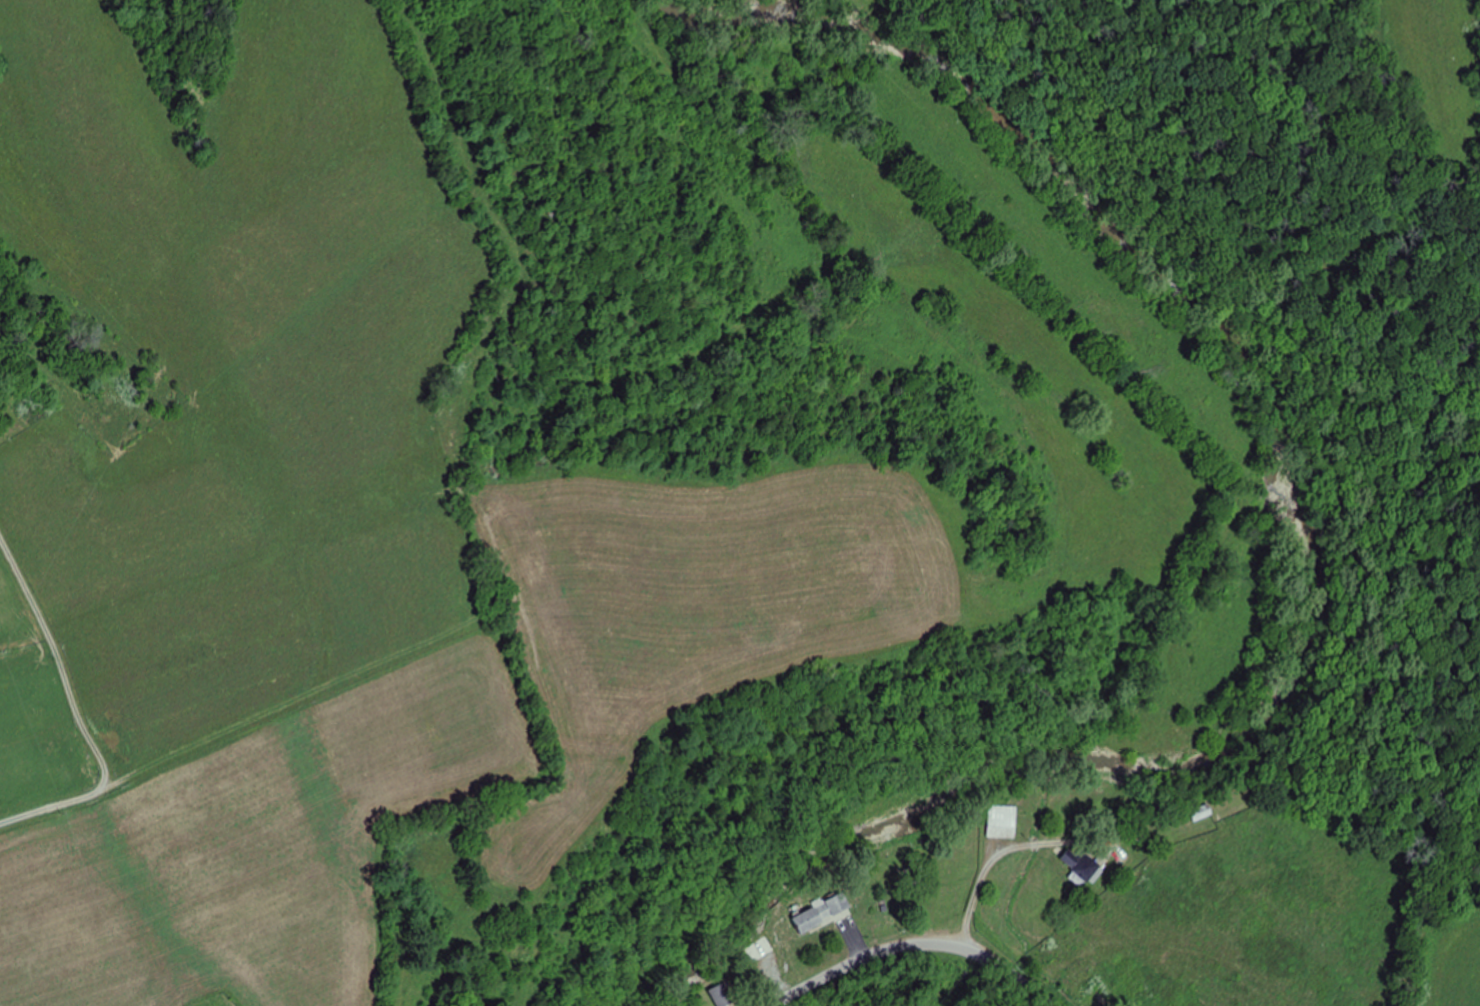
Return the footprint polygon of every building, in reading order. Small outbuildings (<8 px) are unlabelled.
[(1193,821),(1211,815),(1207,803),(1189,809),(1193,821)] [(988,838),(1016,838),(1016,806),(988,806),(988,838)] [(1061,860),(1074,869),(1069,877),(1083,887),(1088,880),(1094,883),(1105,867),(1071,845),(1061,860)] [(852,909),(843,891),(792,915),(801,933),(852,909)] [(745,949),(755,964),(777,951),(767,935),(745,949)]
